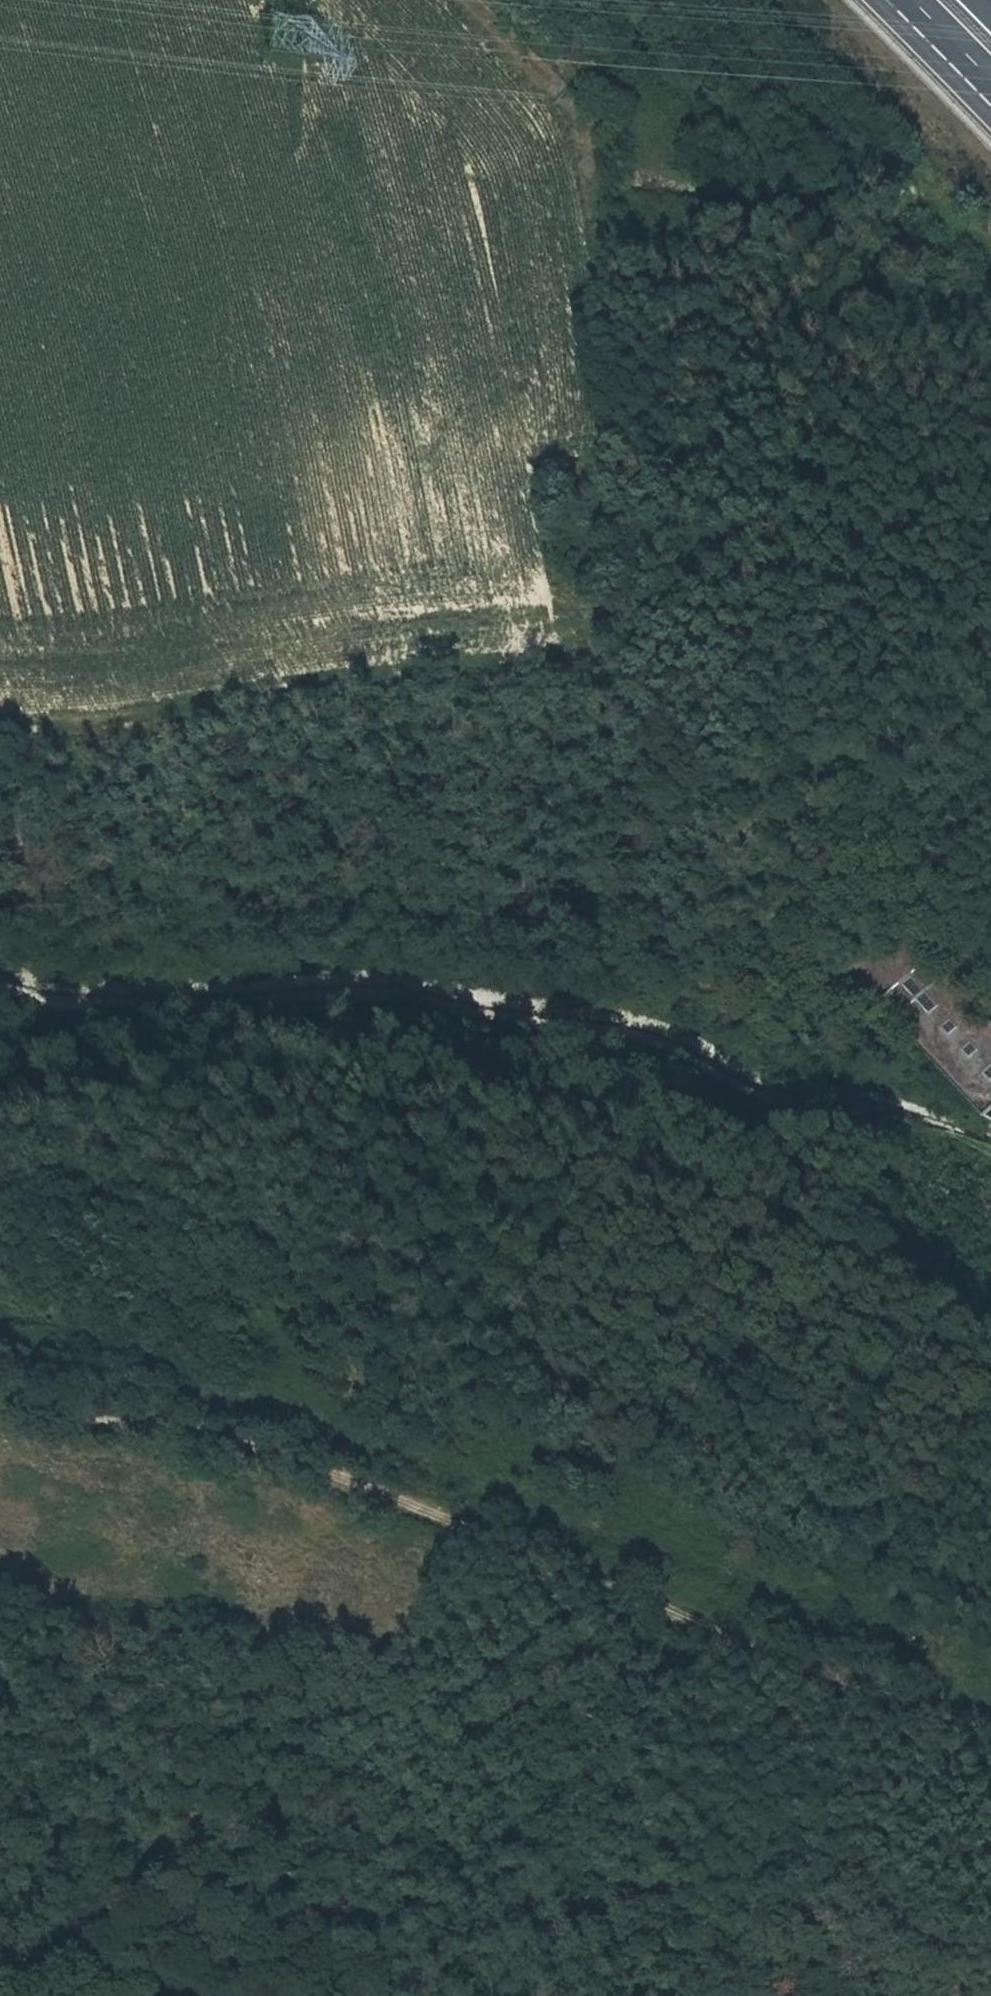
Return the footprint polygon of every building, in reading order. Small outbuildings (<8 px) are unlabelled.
[(929,961),(879,1007),(990,1126),(990,1125),(990,1028),(929,961)]
